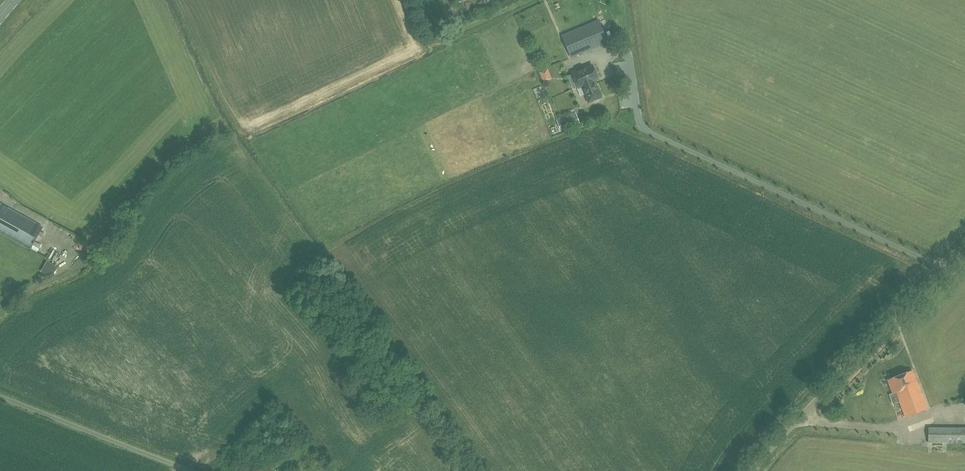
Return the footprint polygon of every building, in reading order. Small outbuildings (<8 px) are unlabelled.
[(571,58),(609,42),(599,19),(561,35),(571,58)] [(582,85),(589,102),(602,96),(595,80),(599,78),(596,73),(597,71),(596,68),(594,67),(593,65),(581,70),(580,69),(572,73),(579,87),(582,85)] [(561,131),(580,123),(576,112),(556,119),(561,131)] [(42,226),(0,203),(0,232),(29,248),(42,226)] [(893,405),(900,402),(905,417),(928,409),(918,384),(917,385),(912,371),(888,380),(893,393),(889,394),(893,405)] [(944,443),(944,428),(928,428),(928,443),(944,443)]
